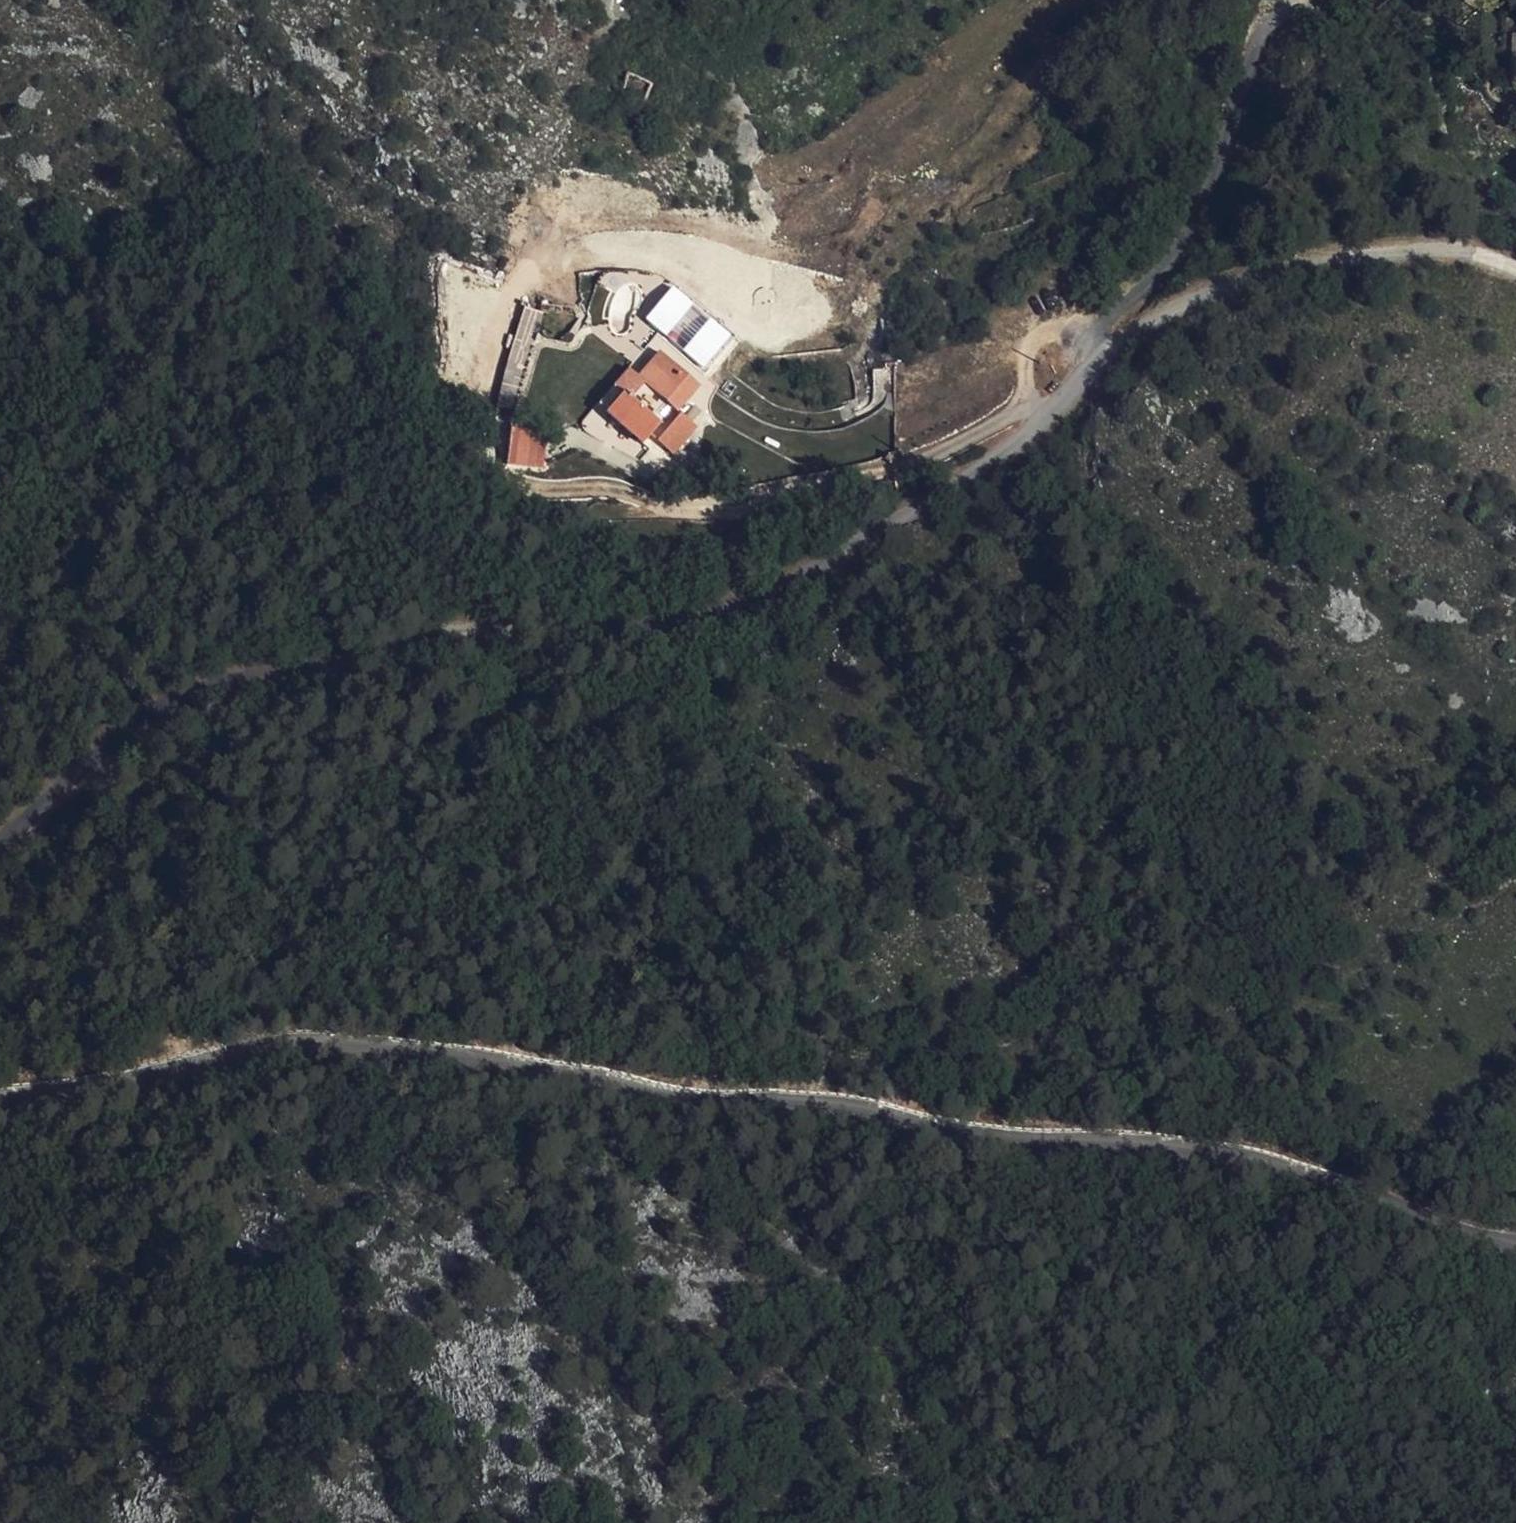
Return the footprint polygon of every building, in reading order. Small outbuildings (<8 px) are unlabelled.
[(640,78),(626,99),(651,112),(663,90),(640,78)] [(517,404),(542,310),(524,305),(499,399),(517,404)] [(724,362),(669,310),(653,327),(708,380),(724,362)] [(630,395),(623,388),(605,406),(639,440),(658,421),(652,415),(664,403),(675,414),(653,436),(668,451),(693,426),(678,411),(699,389),(662,353),(638,377),(643,382),(630,395)] [(630,395),(643,382),(638,377),(627,366),(615,379),(623,388),(630,395)] [(525,430),(508,431),(511,456),(526,455),(525,430)]
